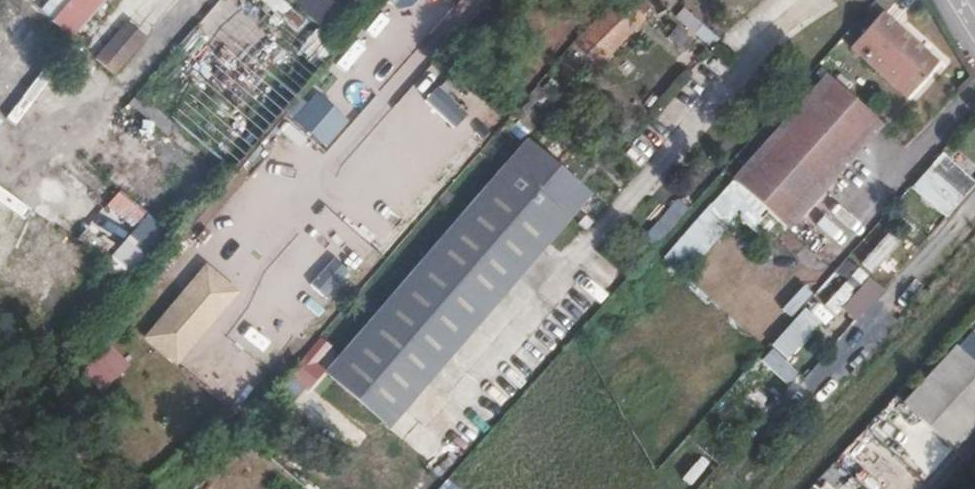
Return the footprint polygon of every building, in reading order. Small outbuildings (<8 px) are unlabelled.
[(13,0),(0,0),(0,19),(13,0)] [(48,29),(70,49),(112,0),(74,0),(48,29)] [(137,18),(147,27),(172,0),(153,0),(137,18)] [(597,64),(654,13),(642,0),(624,0),(577,42),(597,64)] [(865,33),(921,84),(953,50),(898,0),(896,0),(865,33)] [(142,47),(123,30),(92,67),(111,83),(142,47)] [(848,52),(754,155),(810,205),(904,103),(848,52)] [(439,86),(424,98),(457,140),(473,128),(439,86)] [(314,92),(291,121),(325,149),(348,121),(314,92)] [(437,125),(418,149),(442,167),(461,144),(437,125)] [(533,134),(340,359),(398,412),(594,187),(533,134)] [(944,219),(974,186),(974,183),(942,153),(910,187),(944,219)] [(406,159),(391,181),(415,197),(430,176),(406,159)] [(76,238),(97,256),(125,224),(129,228),(142,213),(117,191),(76,238)] [(143,214),(103,266),(128,284),(167,233),(143,214)] [(688,225),(681,220),(660,244),(667,250),(688,225)] [(875,275),(900,237),(886,229),(862,267),(875,275)] [(332,258),(307,282),(323,298),(348,274),(332,258)] [(175,367),(239,292),(204,263),(141,338),(175,367)] [(827,305),(856,326),(883,289),(854,268),(827,305)] [(578,288),(603,303),(609,293),(584,279),(578,288)] [(781,309),(790,317),(810,295),(801,287),(781,309)] [(782,338),(804,355),(823,330),(800,313),(782,338)] [(936,372),(974,409),(974,331),(936,372)] [(107,344),(75,374),(97,396),(128,366),(107,344)] [(422,458),(451,426),(435,411),(417,431),(402,417),(390,429),(422,458)]
